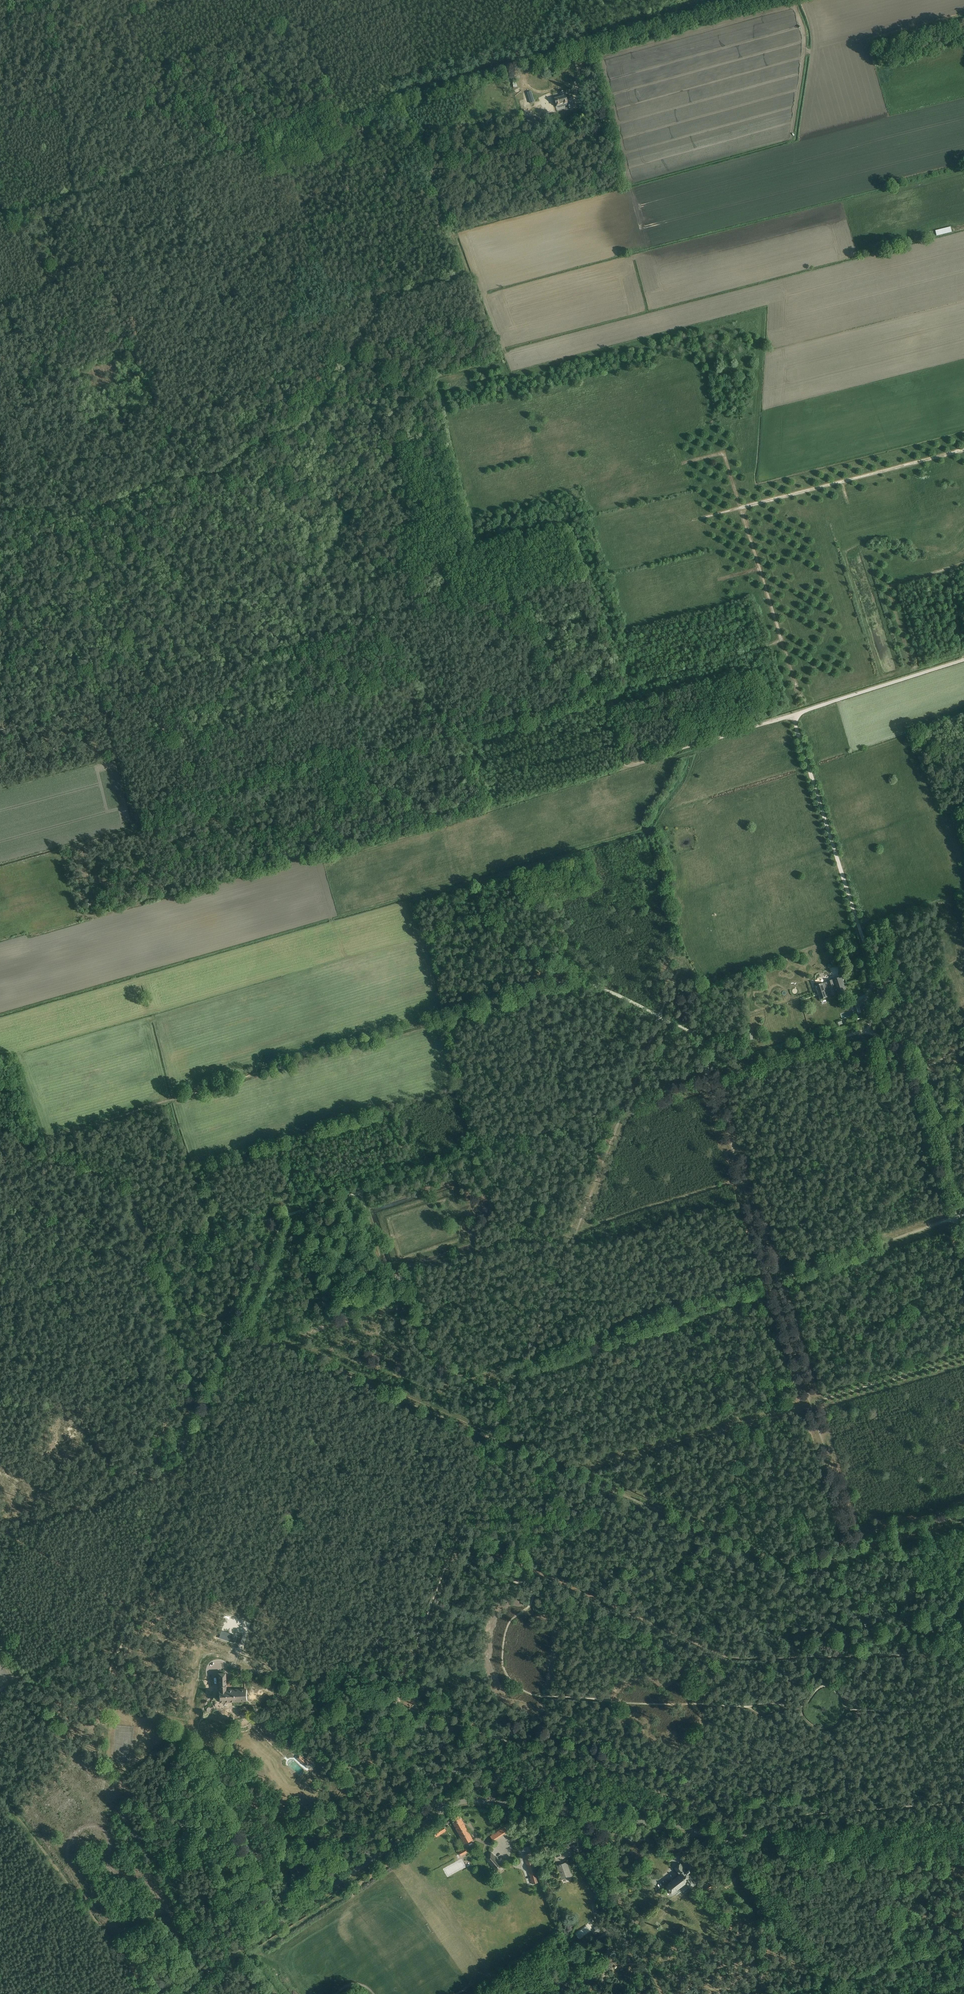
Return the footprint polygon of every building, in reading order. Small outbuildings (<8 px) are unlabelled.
[(555,99),(556,104),(557,107),(568,103),(567,100),(566,96),(564,91),(560,92),(562,97),(555,99)] [(538,117),(528,120),(531,130),(541,127),(538,117)] [(935,230),(936,235),(951,232),(950,226),(935,230)] [(818,992),(844,984),(842,977),(830,980),(830,979),(829,980),(829,981),(827,981),(828,982),(823,983),(815,985),(818,992)] [(846,991),(844,984),(818,992),(820,999),(827,997),(832,995),(846,991)] [(247,1701),(247,1688),(231,1689),(228,1690),(228,1689),(226,1689),(226,1673),(218,1673),(218,1690),(219,1690),(220,1703),(247,1701)] [(309,1764),(299,1755),(296,1758),(306,1767),(309,1764)] [(465,1845),(473,1840),(460,1816),(451,1820),(465,1845)] [(436,1838),(447,1831),(443,1826),(433,1833),(436,1838)] [(494,1842),(508,1833),(505,1827),(497,1833),(495,1835),(494,1834),(490,1837),(494,1842)] [(715,1846),(725,1859),(730,1855),(720,1842),(715,1846)] [(571,1848),(577,1856),(582,1852),(576,1845),(571,1848)] [(491,1853),(484,1859),(498,1874),(505,1869),(491,1853)] [(532,1885),(539,1883),(531,1854),(524,1856),(532,1885)] [(733,1865),(740,1875),(744,1872),(736,1862),(733,1865)] [(562,1881),(572,1877),(567,1863),(557,1866),(562,1881)] [(690,1890),(697,1885),(689,1874),(691,1872),(689,1870),(687,1872),(681,1864),(674,1869),(679,1876),(665,1886),(672,1896),(686,1885),(690,1890)] [(766,1917),(760,1910),(757,1912),(762,1920),(766,1917)] [(587,1925),(575,1934),(579,1940),(591,1930),(587,1925)] [(601,1932),(597,1926),(594,1928),(595,1931),(593,1933),(595,1936),(601,1932)]
